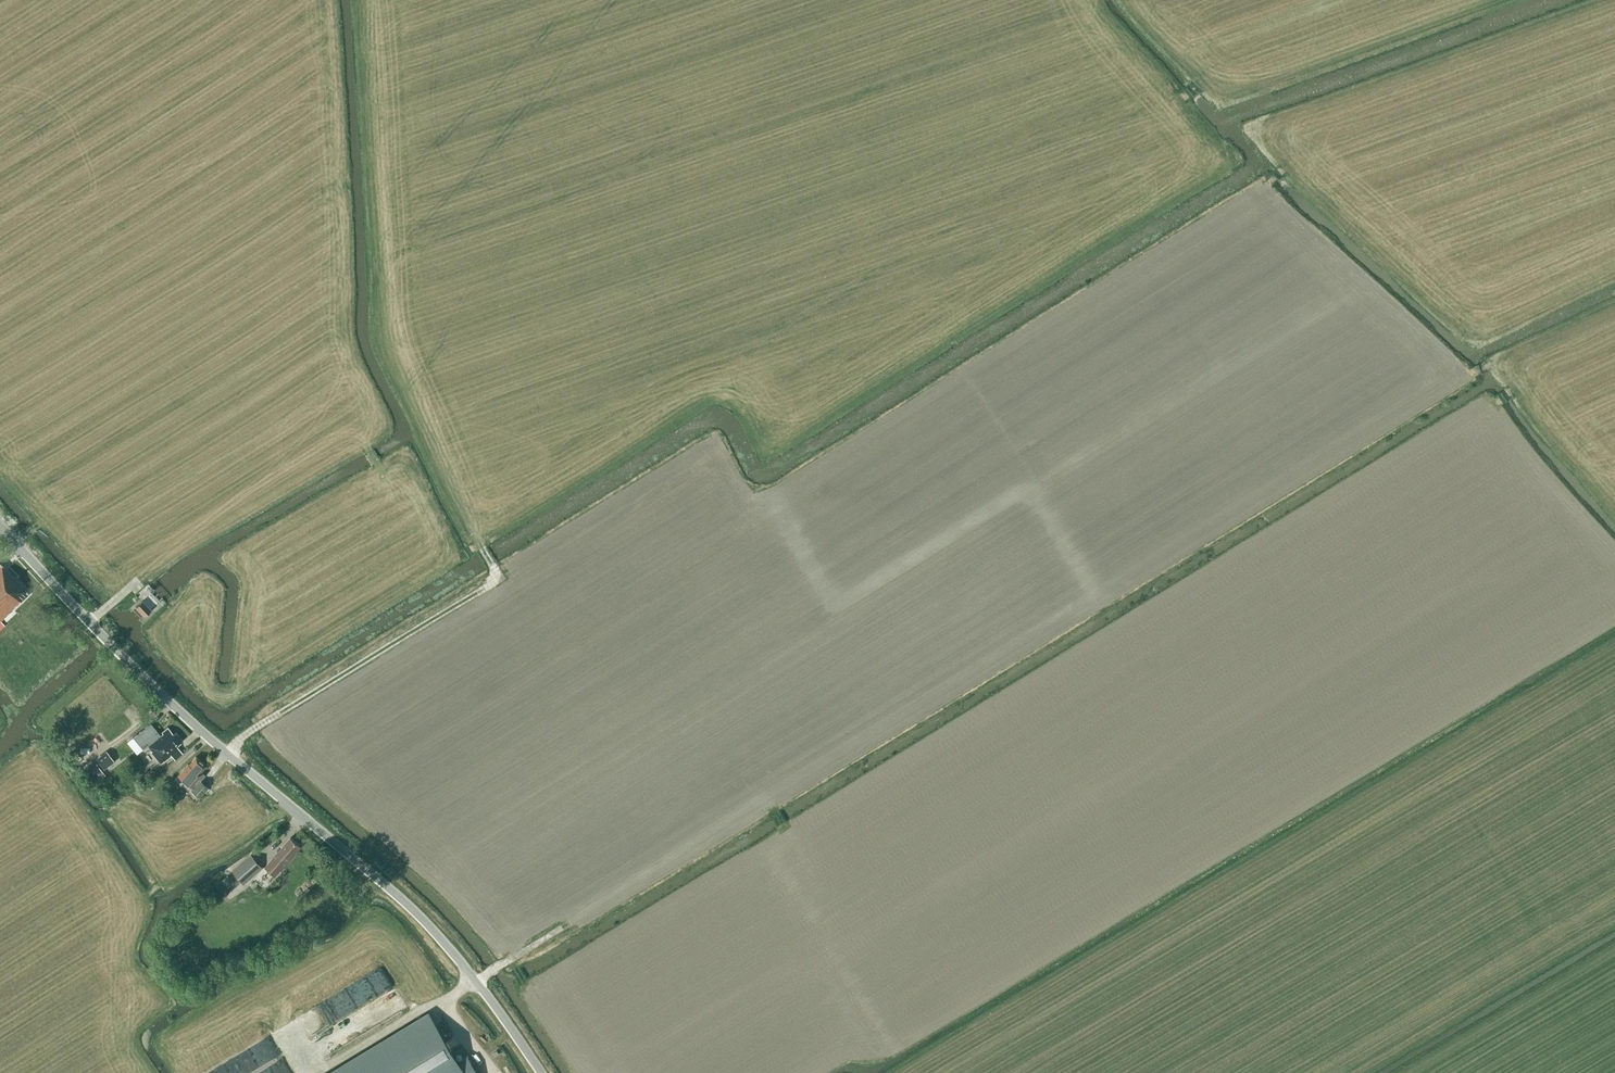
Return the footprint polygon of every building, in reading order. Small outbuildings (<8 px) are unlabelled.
[(1494,380),(1491,383),(1499,391),(1502,387),(1494,380)] [(20,602),(28,594),(0,564),(0,621),(10,611),(9,610),(19,601),(20,602)] [(135,608),(144,617),(151,610),(142,601),(135,608)] [(174,760),(182,753),(178,749),(176,745),(182,741),(175,732),(173,734),(168,728),(147,745),(151,751),(150,752),(160,763),(170,755),(174,760)] [(114,761),(109,755),(99,763),(104,769),(114,761)] [(204,775),(200,772),(206,765),(195,757),(188,765),(188,764),(178,776),(192,788),(191,791),(199,798),(208,788),(199,781),(204,775)] [(99,780),(105,775),(96,763),(90,768),(99,780)] [(265,867),(275,876),(301,846),(290,837),(265,867)] [(232,870),(244,884),(263,868),(250,854),(232,870)] [(220,875),(214,879),(221,890),(227,886),(220,875)] [(333,1072),(477,1072),(467,1056),(458,1061),(429,1015),(333,1072)]
